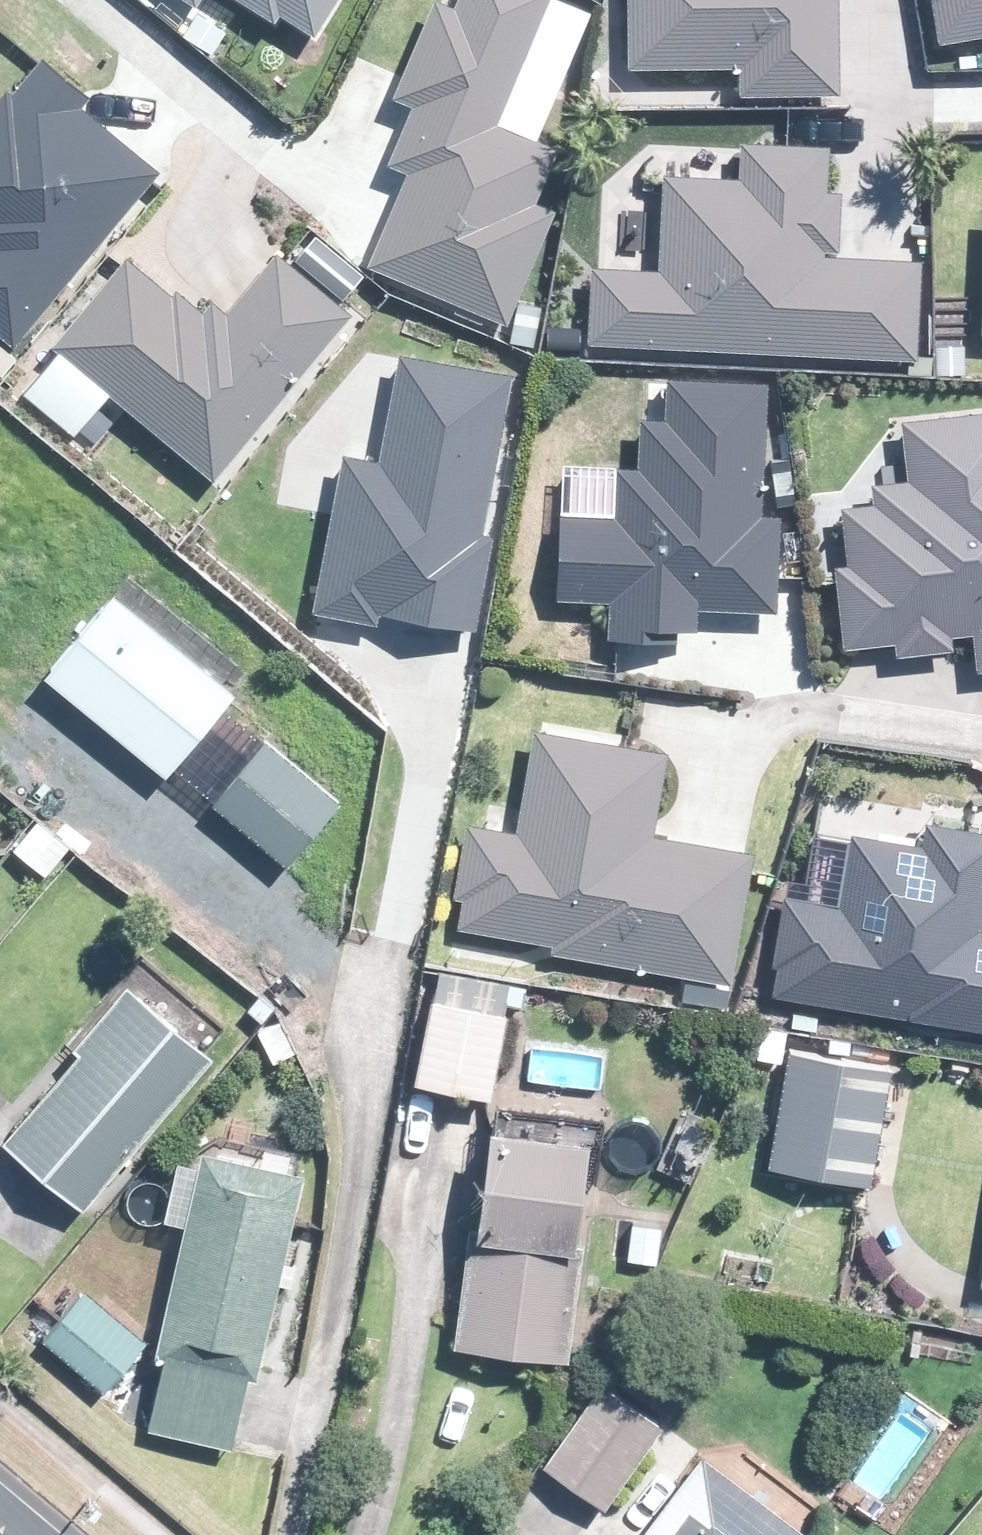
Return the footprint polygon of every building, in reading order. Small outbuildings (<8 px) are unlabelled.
[(321,44),(348,0),(249,0),(321,44)] [(516,324),(563,213),(545,206),(565,158),(493,128),(547,0),(472,0),(466,14),(446,6),(408,95),(428,104),(405,157),(421,164),(377,266),(516,324)] [(744,94),(837,95),(839,0),(629,0),(628,69),(745,71),(744,94)] [(939,45),(981,38),(981,0),(931,0),(939,45)] [(25,341),(174,174),(45,59),(0,109),(0,239),(3,242),(0,245),(0,319),(25,341)] [(593,266),(589,340),(916,359),(922,258),(825,252),(825,247),(836,248),(839,194),(829,193),(832,148),(742,142),(741,176),(665,171),(659,270),(593,266)] [(131,264),(61,344),(215,480),(360,318),(290,256),(216,339),(131,264)] [(324,609),(476,637),(493,539),(482,537),(510,384),(413,367),(395,470),(351,462),(324,609)] [(771,383),(669,377),(670,416),(643,415),(640,471),(623,470),(620,517),(564,514),(559,601),(618,604),(617,629),(701,634),(702,607),(775,611),(781,511),(764,510),(771,383)] [(833,562),(843,647),(896,641),(897,656),(954,649),(953,640),(971,637),(975,670),(981,669),(981,410),(907,416),(912,479),(873,484),(877,506),(844,502),(849,561),(833,562)] [(243,685),(237,680),(124,589),(56,671),(175,768),(177,765),(212,794),(255,740),(220,713),(243,685)] [(677,1003),(729,1011),(753,851),(659,837),(672,752),(533,731),(518,830),(474,823),(471,847),(461,845),(453,893),(463,894),(458,926),(538,940),(535,956),(681,978),(677,1003)] [(222,798),(293,860),(345,799),(273,737),(222,798)] [(46,817),(21,845),(42,865),(67,837),(46,817)] [(930,825),(927,845),(855,834),(844,904),(782,894),(766,995),(981,1030),(981,834),(930,825)] [(488,1008),(489,997),(493,978),(434,967),(429,996),(422,995),(406,1080),(481,1093),(496,1009),(488,1008)] [(223,1051),(211,1041),(140,979),(86,1041),(91,1047),(22,1126),(15,1133),(93,1201),(140,1146),(223,1051)] [(283,1010),(266,1027),(289,1050),(306,1032),(283,1010)] [(9,1022),(0,1016),(0,1035),(9,1022)] [(903,1073),(796,1054),(776,1168),(883,1187),(903,1073)] [(566,1296),(573,1239),(558,1237),(570,1137),(589,1138),(592,1110),(483,1098),(481,1125),(472,1123),(455,1262),(446,1341),(559,1355),(562,1333),(566,1296)] [(316,1169),(301,1165),(216,1143),(214,1158),(191,1152),(190,1156),(176,1213),(198,1218),(166,1349),(174,1351),(158,1422),(241,1443),(259,1370),(265,1372),(301,1228),(316,1169)] [(152,1344),(86,1286),(43,1334),(108,1393),(152,1344)] [(640,1412),(600,1384),(592,1378),(536,1462),(546,1469),(598,1504),(655,1422),(640,1412)] [(690,1476),(647,1534),(769,1534),(690,1476)]
